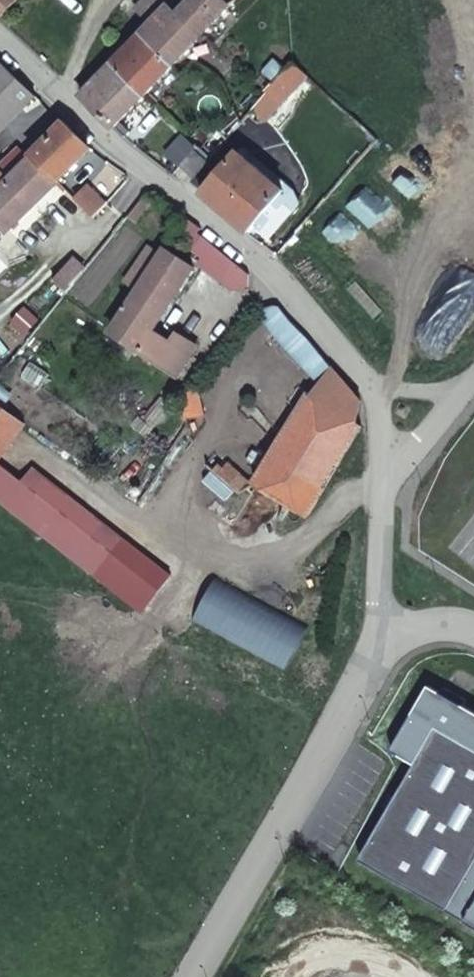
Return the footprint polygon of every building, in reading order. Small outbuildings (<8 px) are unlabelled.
[(15,0),(0,0),(0,17),(15,0)] [(137,8),(145,16),(161,0),(145,0),(137,8)] [(168,0),(161,0),(145,16),(151,21),(140,32),(173,64),(202,34),(168,0)] [(180,0),(168,0),(202,34),(234,0),(190,0),(185,5),(180,0)] [(143,95),(173,64),(140,32),(109,64),(143,95)] [(293,62),(291,40),(273,41),(273,46),(264,58),(251,80),(247,88),(253,98),(261,105),(269,95),(266,92),(293,62)] [(37,94),(3,61),(0,64),(0,132),(37,94)] [(261,105),(252,107),(266,120),(307,76),(293,62),(266,92),(269,95),(261,105)] [(143,95),(109,64),(80,94),(114,126),(143,95)] [(227,94),(238,123),(251,109),(233,88),(227,94)] [(197,146),(211,158),(230,137),(208,118),(190,139),(197,146)] [(31,156),(58,180),(90,148),(65,122),(31,156)] [(195,174),(211,158),(197,146),(181,163),(195,174)] [(201,193),(247,231),(283,188),(262,171),(266,166),(257,159),(254,164),(236,150),(201,193)] [(8,233),(58,180),(31,156),(8,181),(0,189),(0,226),(8,233)] [(94,184),(80,199),(91,209),(100,217),(112,200),(94,184)] [(240,265),(215,244),(202,261),(213,269),(208,275),(231,293),(256,291),(253,278),(240,265)] [(114,334),(174,385),(196,358),(179,343),(173,350),(156,336),(202,278),(166,250),(155,268),(141,258),(126,282),(140,292),(114,334)] [(57,277),(71,287),(88,265),(75,255),(57,277)] [(281,307),(258,307),(274,327),(297,327),(281,307)] [(300,331),(277,331),(321,383),(331,368),(300,331)] [(313,396),(354,421),(360,400),(331,368),(321,383),(313,396)] [(258,483),(309,514),(362,426),(354,421),(313,396),(309,394),(258,480),(258,483)] [(192,401),(175,403),(178,437),(195,430),(192,401)] [(0,406),(0,455),(23,424),(0,406)] [(0,467),(0,502),(97,576),(118,539),(29,470),(20,482),(0,467)] [(431,688),(394,752),(417,766),(362,861),(473,926),(473,713),(464,708),(463,707),(456,709),(445,702),(443,695),(442,695),(431,688)] [(445,690),(442,695),(443,695),(445,702),(456,709),(463,707),(464,708),(467,703),(445,690)]
